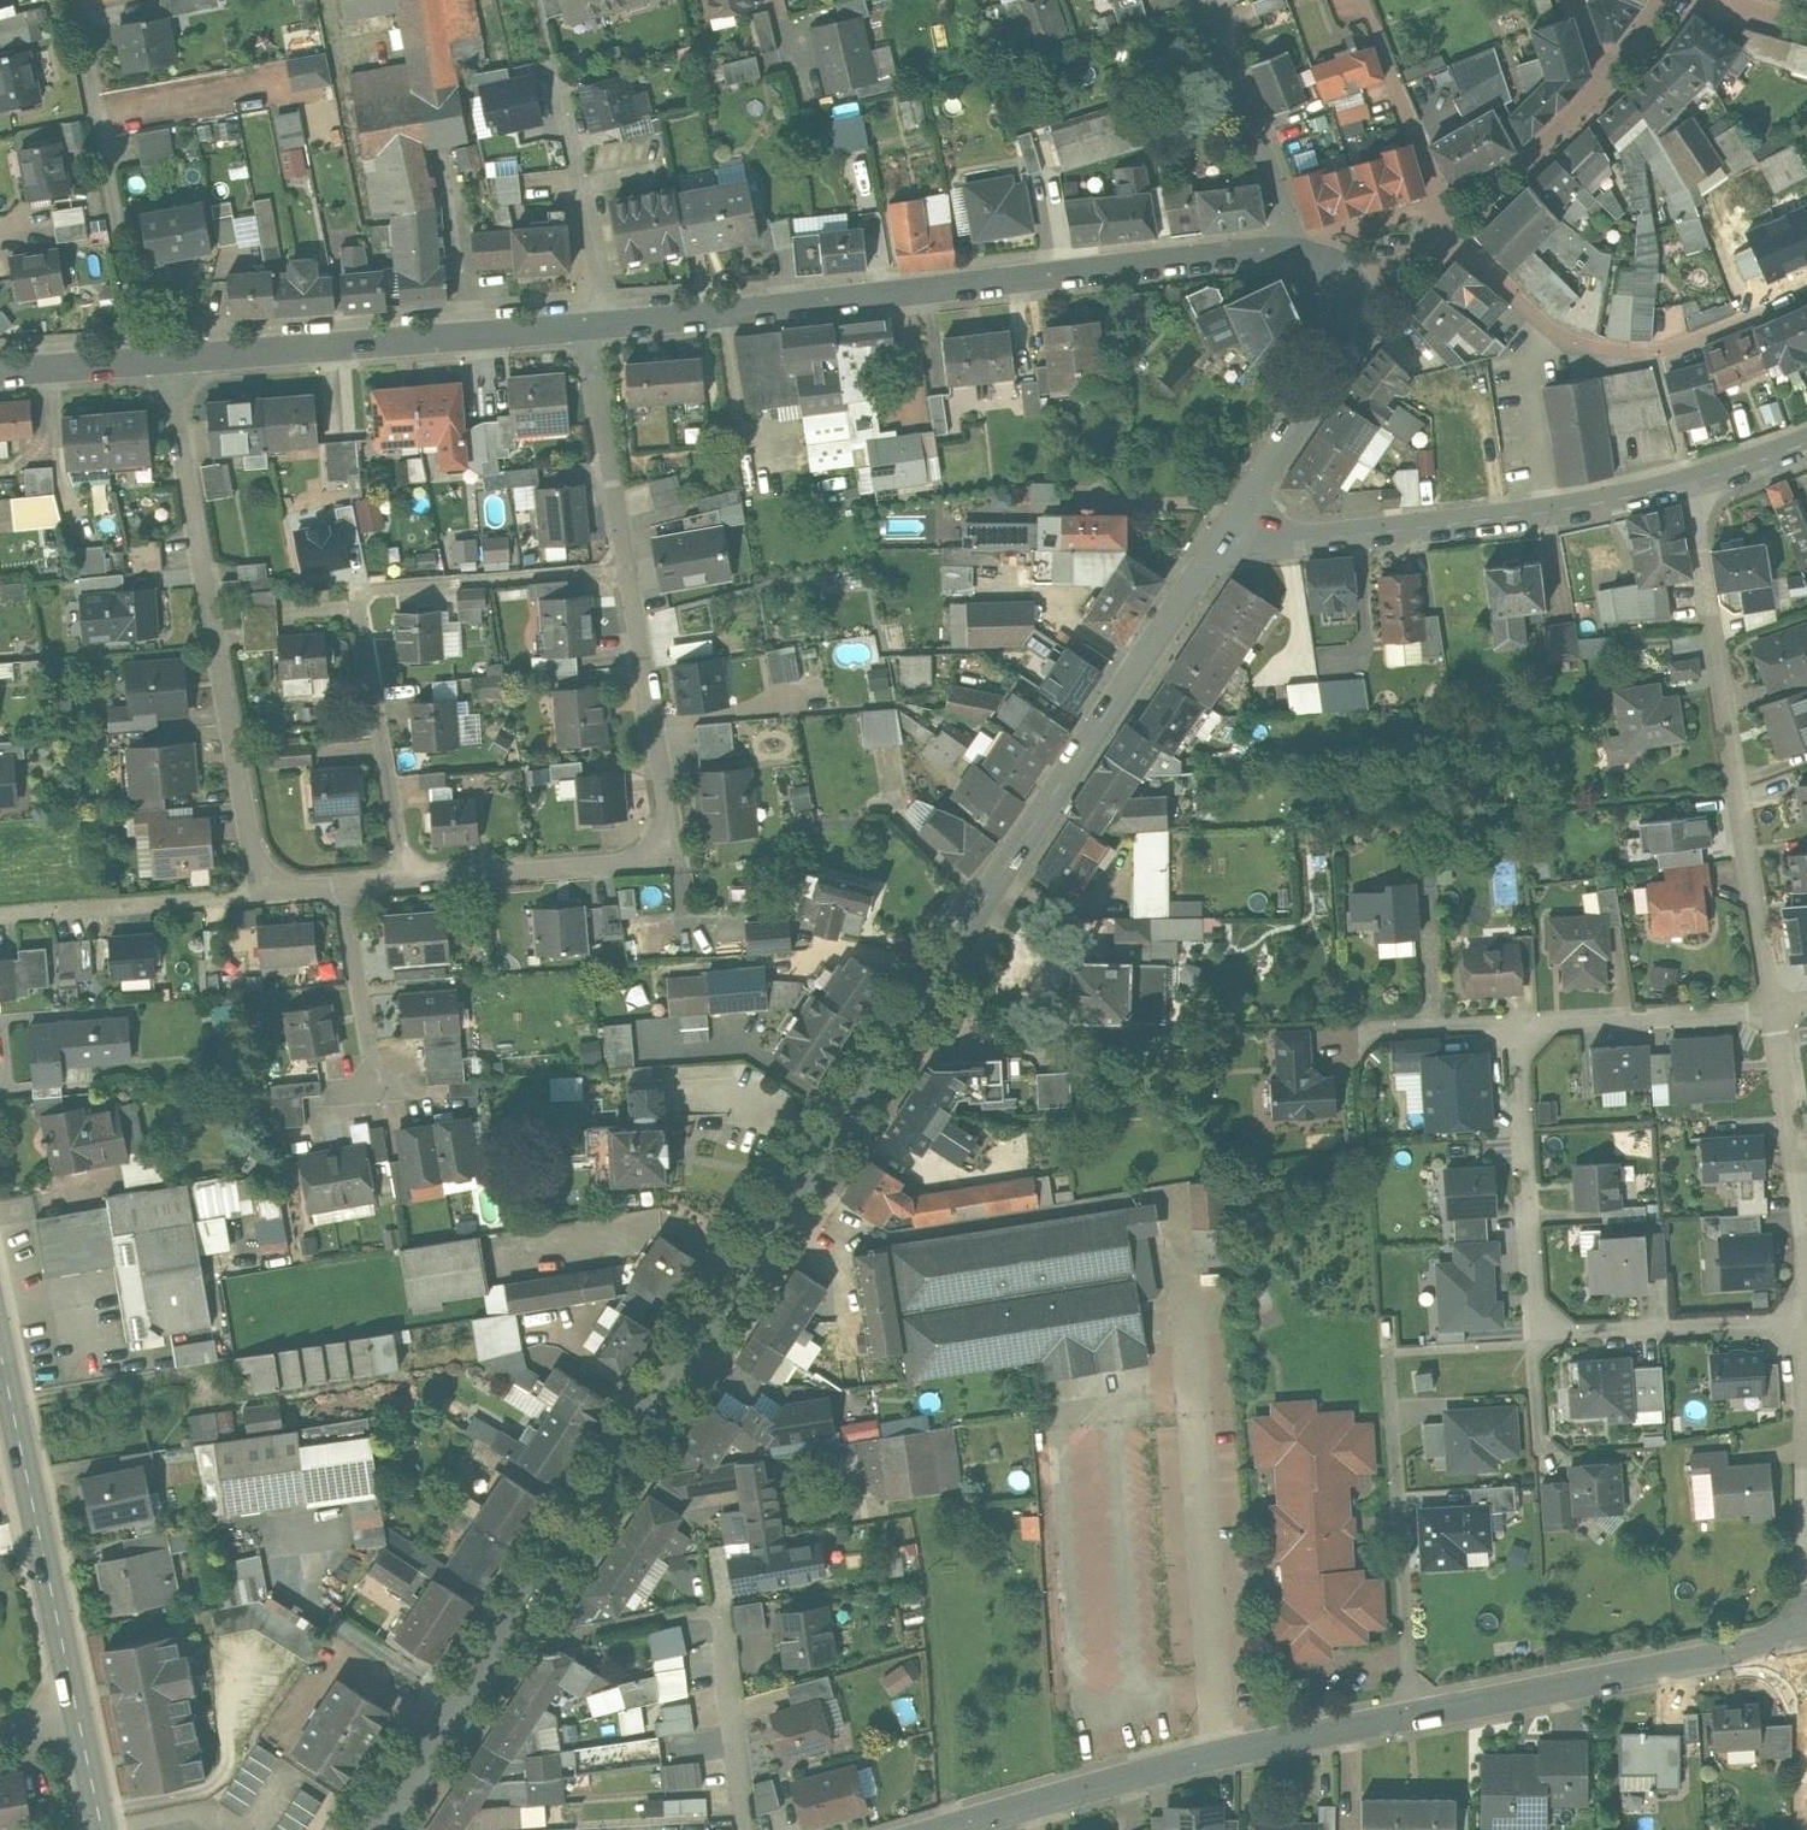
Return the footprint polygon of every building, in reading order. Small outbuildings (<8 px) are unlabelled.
[(164,15),(193,9),(191,0),(161,0),(164,15)] [(193,9),(219,4),(219,0),(191,0),(193,9)] [(347,20),(401,10),(399,0),(344,0),(347,20)] [(401,10),(411,63),(416,92),(461,84),(458,67),(445,0),(399,0),(401,10)] [(458,67),(487,61),(476,0),(445,0),(458,67)] [(547,17),(568,11),(565,0),(543,0),(547,17)] [(568,11),(570,19),(602,10),(600,0),(565,0),(568,11)] [(602,10),(640,0),(600,0),(602,10)] [(711,16),(754,6),(752,0),(708,0),(711,16)] [(837,3),(842,21),(860,16),(870,14),(866,0),(847,0),(837,3)] [(1036,42),(1069,33),(1058,0),(1021,0),(1036,42)] [(1120,27),(1148,19),(1143,0),(1113,0),(1120,27)] [(1288,0),(1257,0),(1253,1),(1257,15),(1289,4),(1288,0)] [(1631,0),(1591,0),(1588,1),(1602,39),(1617,39),(1642,5),(1631,0)] [(769,8),(754,12),(764,52),(778,49),(769,8)] [(0,16),(0,30),(0,31),(29,24),(25,10),(0,16)] [(1733,42),(1694,13),(1667,50),(1669,51),(1708,80),(1714,85),(1727,67),(1737,74),(1750,57),(1751,55),(1734,43),(1733,42)] [(842,21),(815,27),(830,90),(857,84),(873,80),(865,49),(868,48),(860,16),(842,21)] [(1573,17),(1532,30),(1542,57),(1520,64),(1531,97),(1511,115),(1525,139),(1587,78),(1589,68),(1573,17)] [(167,18),(119,27),(127,69),(176,59),(167,18)] [(29,24),(0,31),(4,46),(32,40),(29,24)] [(1745,28),(1734,43),(1751,55),(1750,57),(1806,73),(1806,45),(1745,28)] [(1328,43),(1306,50),(1312,66),(1333,59),(1328,43)] [(1374,46),(1351,53),(1361,85),(1384,78),(1374,46)] [(1494,46),(1452,63),(1462,93),(1503,70),(1494,46)] [(0,56),(0,97),(3,108),(42,98),(29,49),(0,56)] [(1307,99),(1288,51),(1289,51),(1288,49),(1251,64),(1252,65),(1272,113),(1271,114),(1272,115),(1309,101),(1308,99),(1307,99)] [(1708,80),(1669,51),(1628,90),(1648,122),(1655,131),(1708,80)] [(327,52),(288,59),(294,91),(333,84),(327,52)] [(1333,59),(1312,66),(1325,101),(1362,90),(1361,85),(1351,53),(1333,59)] [(757,55),(723,63),(727,85),(762,76),(757,55)] [(411,63),(350,74),(356,103),(416,92),(411,63)] [(508,67),(465,74),(469,92),(483,89),(483,88),(511,82),(508,67)] [(1503,70),(1462,93),(1477,118),(1504,102),(1512,97),(1503,70)] [(899,74),(857,84),(860,96),(902,86),(899,74)] [(626,75),(584,86),(595,128),(619,122),(637,117),(637,116),(626,75)] [(511,82),(483,88),(483,89),(488,111),(495,110),(499,129),(542,120),(532,77),(511,82)] [(416,92),(356,103),(366,158),(425,147),(471,139),(461,84),(416,92)] [(1628,90),(1599,116),(1618,148),(1648,122),(1628,90)] [(1147,96),(1051,125),(1063,169),(1155,141),(1147,96)] [(832,113),(858,112),(858,101),(832,101),(832,113)] [(1477,118),(1431,144),(1453,184),(1515,149),(1512,145),(1513,144),(1494,109),(1504,103),(1504,102),(1477,118)] [(306,143),(299,110),(276,115),(282,148),(306,143)] [(651,112),(637,116),(637,117),(619,122),(623,139),(656,132),(651,112)] [(1660,136),(1689,187),(1724,163),(1692,114),(1660,136)] [(870,145),(864,115),(834,121),(840,151),(870,145)] [(80,118),(62,119),(63,147),(81,146),(80,118)] [(1648,122),(1618,148),(1620,153),(1625,165),(1633,209),(1650,206),(1643,161),(1649,158),(1671,193),(1668,193),(1669,194),(1689,187),(1660,136),(1655,131),(1648,122)] [(171,125),(174,142),(189,140),(187,123),(171,125)] [(1735,124),(1714,138),(1737,175),(1760,162),(1759,161),(1753,150),(1735,124)] [(1591,128),(1590,126),(1557,158),(1583,184),(1590,191),(1597,184),(1604,178),(1597,171),(1609,159),(1591,128)] [(169,127),(136,132),(143,166),(176,160),(169,127)] [(1043,169),(1031,131),(1018,135),(1029,173),(1043,169)] [(1771,138),(1753,150),(1759,161),(1779,150),(1771,138)] [(59,140),(20,148),(29,198),(68,191),(59,140)] [(1759,161),(1760,162),(1768,178),(1803,159),(1794,142),(1779,150),(1759,161)] [(482,163),(478,143),(457,148),(461,168),(482,163)] [(1409,144),(1401,146),(1400,143),(1381,148),(1384,156),(1397,200),(1423,192),(1409,144)] [(285,150),(282,151),(286,176),(308,172),(303,147),(285,150)] [(425,147),(366,158),(370,178),(430,166),(425,147)] [(1384,156),(1351,165),(1354,176),(1358,175),(1367,208),(1397,200),(1384,156)] [(1583,184),(1557,158),(1530,184),(1554,213),(1583,184)] [(1616,165),(1609,159),(1597,171),(1604,178),(1616,165)] [(1768,178),(1775,191),(1806,175),(1806,166),(1803,159),(1768,178)] [(1689,187),(1695,205),(1706,202),(1703,195),(1732,175),(1724,163),(1689,187)] [(1145,164),(1121,167),(1123,183),(1117,184),(1119,194),(1098,196),(1104,242),(1158,236),(1145,164)] [(1321,165),(1302,170),(1303,174),(1296,176),(1310,225),(1335,217),(1323,173),(1324,173),(1321,165)] [(1354,176),(1351,165),(1324,173),(1323,173),(1335,217),(1367,208),(1358,175),(1354,176)] [(430,166),(370,178),(377,216),(378,240),(378,250),(398,249),(400,268),(445,265),(439,205),(430,166)] [(495,205),(522,201),(519,173),(492,176),(495,205)] [(1775,191),(1783,206),(1806,193),(1806,175),(1775,191)] [(1249,176),(1234,178),(1230,186),(1254,183),(1249,176)] [(1001,177),(965,184),(975,239),(1032,228),(1023,183),(1002,186),(1001,177)] [(749,181),(721,186),(732,243),(759,237),(760,237),(758,224),(749,181)] [(1190,182),(1164,187),(1173,236),(1205,232),(1198,190),(1192,191),(1190,182)] [(1230,186),(1198,190),(1205,232),(1266,223),(1259,182),(1254,183),(1230,186)] [(1530,184),(1477,235),(1529,288),(1551,267),(1532,248),(1547,234),(1561,221),(1554,213),(1530,184)] [(1596,213),(1604,205),(1590,191),(1583,184),(1554,213),(1561,221),(1562,219),(1570,226),(1589,207),(1596,213)] [(1624,212),(1611,187),(1605,193),(1597,184),(1590,191),(1604,205),(1618,219),(1624,212)] [(721,186),(676,193),(687,248),(688,251),(731,243),(721,186)] [(1689,187),(1669,194),(1679,221),(1699,214),(1695,205),(1689,187)] [(658,190),(644,193),(644,195),(613,201),(625,260),(687,248),(676,193),(675,189),(659,192),(658,190)] [(1098,196),(1066,200),(1073,245),(1104,242),(1098,196)] [(255,200),(264,249),(280,246),(270,197),(255,200)] [(922,198),(889,203),(895,236),(928,233),(922,198)] [(203,202),(142,214),(152,261),(189,254),(189,252),(209,248),(210,250),(212,250),(203,202)] [(84,205),(54,210),(56,226),(87,221),(84,205)] [(1650,206),(1633,209),(1639,213),(1638,232),(1653,227),(1650,206)] [(550,216),(531,217),(532,225),(514,225),(514,228),(515,268),(515,269),(568,268),(566,208),(550,209),(550,216)] [(1711,247),(1699,214),(1679,221),(1690,253),(1711,247)] [(231,215),(215,218),(221,248),(237,245),(231,215)] [(1570,226),(1562,219),(1561,221),(1547,234),(1574,255),(1566,282),(1557,314),(1560,317),(1599,334),(1612,255),(1602,251),(1570,226)] [(87,221),(56,226),(59,242),(89,237),(87,221)] [(778,249),(772,221),(758,224),(760,237),(759,237),(762,253),(778,249)] [(107,239),(104,222),(91,224),(93,241),(107,239)] [(1653,227),(1638,232),(1634,295),(1631,339),(1652,340),(1654,308),(1655,308),(1658,254),(1653,227)] [(514,228),(475,229),(476,270),(515,268),(514,228)] [(863,228),(821,232),(825,271),(867,267),(863,228)] [(928,233),(895,236),(900,270),(957,265),(957,258),(953,231),(928,233)] [(283,270),(280,246),(264,249),(268,271),(273,270),(273,272),(283,270)] [(57,248),(8,257),(15,296),(64,288),(57,248)] [(371,273),(366,248),(342,250),(344,275),(343,275),(346,310),(386,307),(386,306),(383,272),(371,273)] [(314,258),(294,260),(291,263),(291,279),(274,281),(277,314),(277,315),(336,311),(333,276),(318,277),(318,261),(314,258)] [(1508,304),(1457,259),(1433,286),(1460,308),(1465,302),(1478,313),(1483,308),(1495,318),(1508,304)] [(445,265),(400,268),(403,305),(448,301),(445,265)] [(1557,314),(1566,282),(1551,267),(1529,288),(1557,314)] [(268,271),(228,274),(232,318),(277,314),(274,281),(273,272),(273,270),(268,271)] [(1282,276),(1220,306),(1225,297),(1220,287),(1209,284),(1187,294),(1214,352),(1243,337),(1254,361),(1309,335),(1298,314),(1299,314),(1292,297),(1291,298),(1282,276)] [(1433,286),(1413,310),(1431,329),(1444,343),(1458,327),(1468,315),(1460,308),(1433,286)] [(1634,295),(1613,293),(1607,336),(1631,339),(1634,295)] [(1777,318),(1798,365),(1806,361),(1806,355),(1804,348),(1806,347),(1806,307),(1806,305),(1777,318)] [(1494,338),(1468,315),(1458,327),(1462,334),(1483,351),(1494,338)] [(890,317),(833,324),(838,355),(840,370),(845,400),(868,397),(863,356),(894,352),(890,317)] [(1777,318),(1756,327),(1768,364),(1779,359),(1785,371),(1798,365),(1777,318)] [(1097,321),(1047,328),(1051,364),(1055,392),(1105,385),(1097,321)] [(833,324),(783,329),(783,331),(786,361),(810,358),(838,355),(833,324)] [(1729,339),(1742,377),(1768,366),(1768,364),(1756,327),(1729,339)] [(1463,363),(1444,343),(1431,329),(1424,337),(1451,366),(1463,363)] [(783,331),(737,336),(737,335),(735,335),(747,411),(802,403),(799,379),(788,380),(786,361),(783,331)] [(1009,332),(989,334),(978,336),(983,379),(1014,376),(1016,376),(1010,331),(1009,331),(1009,332)] [(978,336),(966,337),(946,339),(945,339),(950,384),(952,384),(952,383),(983,379),(978,336)] [(1483,351),(1486,357),(1499,354),(1504,347),(1494,338),(1483,351)] [(1742,377),(1729,339),(1704,349),(1708,364),(1708,365),(1714,388),(1715,388),(1742,377)] [(1410,374),(1382,347),(1356,378),(1385,406),(1387,403),(1395,391),(1403,393),(1411,383),(1406,379),(1410,374)] [(702,357),(627,364),(631,404),(705,397),(702,357)] [(1454,389),(1489,380),(1486,357),(1463,363),(1451,366),(1448,367),(1454,389)] [(803,414),(812,413),(846,409),(845,400),(840,370),(812,373),(810,358),(786,361),(788,380),(799,379),(802,403),(803,414)] [(1051,364),(1037,366),(1039,381),(1040,394),(1055,392),(1051,364)] [(1708,364),(1668,374),(1682,427),(1729,417),(1729,415),(1729,414),(1717,394),(1715,388),(1714,388),(1708,365),(1708,364)] [(1653,367),(1546,386),(1562,488),(1614,476),(1607,434),(1668,423),(1653,367)] [(558,375),(510,379),(513,416),(514,433),(516,433),(569,428),(566,390),(559,390),(558,375)] [(1385,406),(1356,378),(1341,398),(1379,424),(1381,425),(1395,408),(1387,403),(1385,406)] [(1039,381),(1022,383),(1024,400),(1026,417),(1043,415),(1040,394),(1039,381)] [(1022,383),(1015,383),(1015,384),(1010,385),(1012,401),(1024,400),(1022,383)] [(461,384),(417,387),(421,442),(441,440),(443,467),(467,465),(464,433),(461,384)] [(417,387),(374,390),(379,445),(402,443),(402,436),(420,435),(420,442),(421,442),(417,387)] [(950,432),(943,393),(929,395),(936,434),(950,432)] [(315,395),(263,399),(267,447),(319,443),(315,395)] [(868,397),(845,400),(846,409),(850,430),(853,445),(867,442),(867,441),(873,440),(868,397)] [(1379,424),(1341,398),(1319,430),(1360,456),(1370,462),(1379,448),(1368,440),(1379,424)] [(263,399),(210,403),(214,452),(245,449),(246,468),(269,466),(267,447),(263,399)] [(34,435),(30,400),(0,403),(0,439),(34,435)] [(1408,418),(1395,408),(1381,425),(1383,427),(1395,435),(1408,418)] [(1782,408),(1765,414),(1768,424),(1785,419),(1782,408)] [(149,409),(107,412),(111,465),(153,461),(149,409)] [(854,450),(853,445),(850,430),(846,409),(812,413),(812,434),(814,454),(854,450)] [(107,412),(64,415),(69,468),(111,465),(107,412)] [(513,416),(499,417),(501,448),(517,447),(516,433),(514,433),(513,416)] [(1754,421),(1737,426),(1740,438),(1741,439),(1758,434),(1754,421)] [(1395,435),(1383,427),(1377,436),(1400,452),(1418,450),(1395,435)] [(1360,456),(1319,430),(1300,458),(1340,485),(1360,456)] [(873,440),(867,441),(867,442),(874,489),(927,481),(920,433),(873,440)] [(358,439),(344,440),(345,460),(347,466),(360,465),(358,439)] [(344,440),(327,441),(330,480),(349,478),(347,466),(345,460),(344,440)] [(1418,450),(1420,480),(1437,479),(1436,449),(1418,450)] [(856,467),(854,450),(814,454),(805,455),(807,473),(856,467)] [(1418,450),(1400,452),(1403,481),(1420,480),(1418,450)] [(1340,485),(1300,458),(1281,486),(1321,513),(1340,485)] [(220,462),(202,465),(208,499),(226,496),(220,462)] [(53,466),(26,468),(28,495),(55,494),(55,493),(53,466)] [(678,474),(649,482),(657,509),(685,502),(678,474)] [(1789,478),(1768,487),(1776,507),(1797,498),(1789,478)] [(513,483),(515,505),(533,504),(532,481),(513,483)] [(561,485),(539,488),(545,545),(588,540),(582,483),(561,486),(561,485)] [(859,486),(838,490),(841,506),(862,502),(859,486)] [(740,487),(698,499),(701,513),(719,508),(743,501),(740,487)] [(1398,487),(1383,488),(1384,507),(1401,506),(1400,491),(1398,487)] [(351,488),(331,490),(332,509),(355,507),(351,488)] [(55,494),(12,498),(15,526),(58,522),(58,519),(61,518),(55,494)] [(1801,496),(1776,507),(1802,572),(1806,569),(1806,511),(1801,496)] [(1678,507),(1630,517),(1640,582),(1641,586),(1665,581),(1692,574),(1687,550),(1684,543),(1678,507)] [(701,513),(684,517),(687,534),(717,529),(718,531),(723,530),(719,508),(701,513)] [(1062,514),(1053,514),(1053,526),(1053,531),(1062,531),(1062,514)] [(1126,514),(1062,514),(1062,531),(1062,548),(1073,548),(1126,548),(1126,514)] [(1053,526),(964,526),(964,549),(1062,548),(1062,531),(1053,531),(1053,526)] [(687,534),(654,540),(663,587),(731,576),(731,574),(725,575),(722,555),(724,555),(723,550),(721,550),(718,531),(717,529),(687,534)] [(510,535),(483,537),(485,564),(511,562),(510,535)] [(449,537),(450,557),(477,556),(476,536),(449,537)] [(1765,541),(1745,545),(1744,537),(1731,539),(1733,547),(1713,550),(1719,590),(1740,586),(1772,581),(1765,541)] [(161,539),(132,542),(135,572),(164,570),(161,539)] [(1164,579),(1128,555),(1126,548),(1073,548),(1073,580),(1109,583),(1109,584),(1145,608),(1164,579)] [(1352,558),(1310,562),(1312,593),(1355,588),(1352,558)] [(267,561),(238,564),(239,578),(268,576),(267,561)] [(1540,561),(1485,567),(1493,646),(1526,642),(1523,610),(1546,608),(1540,561)] [(971,566),(944,565),(945,592),(971,592),(971,566)] [(1418,573),(1381,576),(1386,640),(1421,637),(1423,637),(1422,615),(1418,573)] [(1216,606),(1257,633),(1276,605),(1234,578),(1216,606)] [(1792,580),(1797,593),(1806,591),(1806,586),(1804,578),(1792,580)] [(241,579),(222,580),(223,592),(242,591),(241,579)] [(569,579),(530,584),(532,600),(543,599),(543,598),(570,596),(569,579)] [(1792,580),(1772,583),(1774,596),(1797,593),(1792,580)] [(28,581),(1,583),(2,597),(29,595),(28,581)] [(1665,581),(1641,586),(1640,582),(1611,587),(1616,619),(1670,617),(1665,581)] [(1772,581),(1740,586),(1744,611),(1776,606),(1774,596),(1772,583),(1772,581)] [(1145,608),(1109,584),(1099,599),(1094,595),(1084,609),(1090,613),(1086,618),(1123,642),(1145,608)] [(1611,587),(1597,589),(1603,622),(1616,619),(1611,587)] [(156,588),(109,591),(110,606),(117,606),(119,637),(160,634),(156,588)] [(485,588),(458,590),(460,609),(487,607),(485,588)] [(1355,588),(1312,593),(1314,617),(1327,616),(1328,631),(1360,629),(1355,588)] [(276,589),(241,592),(242,606),(277,604),(276,589)] [(570,596),(543,598),(543,599),(547,656),(578,653),(595,652),(591,594),(570,596)] [(1035,600),(968,602),(969,646),(1023,644),(1024,643),(1034,626),(1035,600)] [(277,604),(242,606),(245,645),(280,643),(280,637),(277,604)] [(1257,633),(1216,606),(1197,634),(1238,661),(1257,633)] [(439,610),(398,612),(398,614),(402,658),(401,658),(401,659),(443,657),(443,655),(442,655),(439,612),(440,612),(439,610)] [(1439,614),(1422,615),(1423,637),(1421,637),(1423,656),(1445,654),(1439,614)] [(1576,620),(1544,625),(1549,661),(1581,656),(1576,620)] [(1034,626),(1024,643),(1025,644),(1026,643),(1047,656),(1054,646),(1057,641),(1034,626)] [(1756,645),(1770,685),(1787,679),(1806,672),(1806,631),(1806,627),(1756,645)] [(326,633),(280,637),(280,643),(282,677),(313,674),(329,673),(326,633)] [(1238,661),(1197,634),(1179,661),(1179,662),(1180,666),(1177,670),(1173,671),(1173,670),(1167,678),(1209,704),(1239,661),(1238,661)] [(1110,658),(1088,644),(1080,656),(1102,670),(1110,658)] [(1080,656),(1066,647),(1063,652),(1054,646),(1048,655),(1050,657),(1042,670),(1049,674),(1041,687),(1077,710),(1103,671),(1102,670),(1080,656)] [(781,649),(766,651),(773,684),(787,682),(782,654),(781,649)] [(796,652),(782,654),(787,682),(801,679),(796,652)] [(548,672),(579,670),(578,653),(547,656),(548,672)] [(931,654),(901,655),(902,684),(932,683),(931,654)] [(720,657),(676,664),(683,711),(721,706),(718,683),(723,675),(720,657)] [(1696,658),(1672,662),(1674,678),(1698,674),(1696,658)] [(182,662),(131,666),(135,706),(135,714),(155,713),(185,710),(182,662)] [(887,667),(869,670),(872,689),(890,686),(887,667)] [(548,672),(546,672),(547,690),(557,690),(557,688),(580,686),(579,670),(548,672)] [(1787,679),(1792,693),(1806,687),(1806,672),(1787,679)] [(313,674),(282,677),(284,695),(314,692),(313,674)] [(501,676),(474,678),(476,696),(503,694),(501,676)] [(1209,704),(1167,678),(1134,728),(1162,746),(1180,758),(1214,707),(1209,704)] [(457,681),(435,682),(436,700),(455,698),(458,698),(457,681)] [(1319,681),(1288,684),(1292,711),(1324,710),(1319,681)] [(1002,695),(949,685),(945,711),(988,719),(1002,695)] [(1677,695),(1652,700),(1650,685),(1616,691),(1623,735),(1616,736),(1620,761),(1649,756),(1647,745),(1648,745),(1667,742),(1667,740),(1684,737),(1677,695)] [(607,686),(587,688),(587,686),(580,686),(557,688),(557,690),(562,690),(566,743),(561,743),(562,745),(608,741),(605,706),(609,705),(607,686)] [(1761,704),(1780,757),(1806,747),(1806,700),(1804,690),(1806,689),(1806,687),(1792,693),(1761,704)] [(1072,730),(1016,691),(999,715),(1018,729),(1014,735),(1046,757),(1052,760),(1072,730)] [(436,700),(413,701),(413,703),(414,703),(418,747),(417,747),(417,749),(459,746),(459,744),(458,744),(455,700),(455,698),(436,700)] [(135,706),(112,708),(114,732),(145,730),(156,729),(155,713),(135,714),(135,706)] [(897,709),(861,711),(864,746),(903,743),(900,722),(897,709)] [(938,737),(897,709),(900,722),(928,742),(921,752),(949,772),(963,755),(938,737)] [(733,721),(697,724),(700,758),(736,754),(733,721)] [(974,741),(948,722),(938,737),(963,755),(974,741)] [(1162,746),(1134,728),(1114,758),(1140,774),(1142,776),(1162,746)] [(114,732),(109,733),(110,748),(130,747),(129,745),(146,744),(145,730),(114,732)] [(1014,735),(1008,731),(983,769),(989,773),(1020,796),(1046,757),(1014,735)] [(0,741),(0,757),(13,756),(14,757),(26,756),(24,739),(0,741)] [(517,739),(505,740),(507,755),(519,754),(517,739)] [(146,744),(129,745),(130,747),(134,795),(195,790),(191,740),(146,744)] [(312,743),(269,747),(270,765),(313,761),(312,743)] [(17,802),(14,757),(13,756),(0,757),(0,804),(17,802)] [(1140,774),(1114,758),(1092,791),(1118,807),(1125,797),(1140,774)] [(583,760),(551,763),(553,776),(553,779),(580,777),(580,775),(584,775),(583,760)] [(358,767),(314,771),(317,821),(335,819),(337,845),(364,843),(361,810),(361,809),(358,767)] [(749,767),(700,772),(706,838),(755,833),(749,767)] [(544,768),(527,769),(528,785),(545,784),(544,768)] [(446,771),(419,773),(420,788),(431,787),(447,786),(446,771)] [(970,771),(952,798),(966,808),(984,780),(970,771)] [(584,775),(580,775),(580,777),(584,821),(626,818),(622,772),(584,775)] [(1020,796),(989,773),(984,780),(966,808),(1002,835),(1026,800),(1020,796)] [(823,803),(820,780),(799,784),(802,806),(823,803)] [(476,800),(454,801),(453,787),(448,786),(447,786),(431,787),(435,842),(480,839),(476,800)] [(1118,807),(1092,791),(1073,818),(1093,831),(1103,830),(1118,807)] [(1175,794),(1125,797),(1118,807),(1103,830),(1169,827),(1167,807),(1176,807),(1175,794)] [(977,823),(955,812),(939,807),(921,831),(969,874),(998,840),(977,823)] [(1707,814),(1640,822),(1643,852),(1658,851),(1702,846),(1710,845),(1707,814)] [(1073,818),(1035,874),(1072,899),(1110,843),(1093,831),(1073,818)] [(210,820),(152,824),(156,875),(191,872),(190,864),(213,862),(210,820)] [(1136,833),(1136,917),(1149,916),(1170,916),(1169,901),(1169,830),(1136,833)] [(1702,846),(1658,851),(1660,866),(1671,865),(1703,861),(1702,846)] [(1790,854),(1796,890),(1806,889),(1806,851),(1790,854)] [(1703,861),(1671,865),(1673,881),(1708,877),(1707,863),(1705,863),(1705,861),(1703,861)] [(877,887),(820,873),(805,873),(801,892),(806,893),(801,916),(819,921),(817,929),(837,934),(839,926),(860,932),(866,911),(870,913),(877,887)] [(1673,881),(1650,884),(1656,931),(1706,926),(1703,898),(1711,897),(1708,877),(1673,881)] [(1413,881),(1388,882),(1389,889),(1353,891),(1354,918),(1374,917),(1375,927),(1378,926),(1380,951),(1416,949),(1412,899),(1415,899),(1413,881)] [(1617,886),(1598,889),(1602,914),(1607,914),(1608,926),(1623,924),(1617,886)] [(1796,890),(1802,934),(1806,933),(1806,889),(1796,890)] [(1170,916),(1200,916),(1200,901),(1169,901),(1170,916)] [(619,903),(603,905),(605,934),(624,932),(619,903)] [(581,904),(538,907),(541,954),(585,951),(581,904)] [(445,912),(388,916),(392,965),(397,965),(426,963),(449,961),(445,912)] [(1602,914),(1549,917),(1551,943),(1562,942),(1565,985),(1606,983),(1605,956),(1610,956),(1608,926),(1607,914),(1602,914)] [(1200,916),(1170,916),(1149,916),(1149,938),(1204,938),(1204,933),(1204,916),(1200,916)] [(1212,916),(1204,916),(1204,933),(1212,932),(1212,916)] [(790,919),(747,923),(749,953),(792,950),(790,919)] [(314,922),(260,926),(263,966),(317,962),(314,922)] [(221,929),(205,930),(207,959),(223,958),(221,929)] [(1533,933),(1513,934),(1514,946),(1518,946),(1520,968),(1536,967),(1533,933)] [(153,934),(111,937),(114,977),(156,974),(153,934)] [(91,939),(75,940),(77,970),(94,969),(91,939)] [(75,940),(58,941),(61,971),(77,970),(75,940)] [(12,958),(12,956),(0,957),(0,999),(15,997),(15,996),(31,994),(31,986),(51,985),(47,946),(20,949),(20,958),(12,958)] [(1514,946),(1466,950),(1469,991),(1521,987),(1520,968),(1518,946),(1514,946)] [(845,966),(840,962),(825,985),(830,988),(824,998),(856,1019),(884,975),(853,955),(845,966)] [(1167,962),(1082,960),(1078,955),(1068,964),(1073,970),(1072,983),(1070,983),(1069,1000),(1072,1001),(1071,1020),(1165,1022),(1167,962)] [(426,963),(397,965),(398,981),(427,979),(426,963)] [(770,1007),(766,967),(708,972),(708,974),(712,1012),(770,1007)] [(708,974),(667,977),(671,1015),(712,1012),(708,974)] [(457,991),(402,995),(405,1034),(426,1033),(461,1030),(457,991)] [(856,1019),(815,993),(814,995),(817,997),(806,1014),(803,1012),(776,1053),(816,1080),(856,1019)] [(330,1004),(288,1011),(296,1057),(338,1050),(330,1004)] [(670,1017),(644,1019),(647,1060),(674,1058),(670,1017)] [(129,1019),(34,1026),(34,1024),(32,1024),(36,1080),(37,1083),(62,1081),(64,1081),(62,1059),(75,1058),(76,1063),(77,1063),(77,1058),(98,1056),(98,1061),(100,1061),(100,1056),(130,1054),(131,1059),(132,1058),(129,1019)] [(630,1019),(601,1020),(603,1050),(631,1048),(630,1019)] [(1310,1029),(1276,1031),(1279,1078),(1272,1079),(1274,1117),(1337,1113),(1335,1075),(1324,1075),(1324,1073),(1314,1065),(1312,1065),(1310,1029)] [(461,1030),(426,1033),(428,1070),(464,1067),(461,1030)] [(1438,1038),(1395,1041),(1397,1070),(1425,1068),(1424,1056),(1439,1055),(1438,1038)] [(1729,1038),(1674,1042),(1675,1052),(1677,1075),(1672,1075),(1672,1082),(1673,1097),(1733,1094),(1731,1071),(1727,1071),(1727,1061),(1731,1061),(1729,1038)] [(1650,1042),(1591,1046),(1593,1089),(1653,1086),(1652,1083),(1650,1053),(1650,1042)] [(1439,1055),(1424,1056),(1425,1068),(1429,1127),(1491,1123),(1487,1052),(1439,1055)] [(1675,1052),(1650,1053),(1652,1083),(1672,1082),(1672,1075),(1677,1075),(1675,1052)] [(1003,1057),(942,1060),(941,1060),(936,1068),(931,1064),(917,1085),(951,1108),(960,1095),(971,1094),(972,1097),(983,1096),(983,1100),(1005,1099),(1003,1057)] [(464,1067),(428,1070),(429,1084),(450,1083),(465,1081),(464,1067)] [(1071,1071),(1054,1072),(1056,1106),(1073,1104),(1071,1071)] [(1054,1072),(1038,1073),(1040,1107),(1056,1106),(1054,1072)] [(668,1077),(623,1080),(626,1121),(671,1117),(668,1077)] [(582,1078),(555,1079),(555,1093),(582,1093),(582,1078)] [(62,1081),(37,1083),(36,1080),(34,1081),(36,1097),(63,1095),(62,1081)] [(321,1080),(293,1082),(294,1097),(304,1096),(323,1094),(321,1080)] [(465,1081),(450,1083),(451,1097),(480,1094),(479,1080),(465,1081)] [(951,1108),(917,1085),(888,1130),(922,1152),(928,1144),(958,1164),(975,1138),(971,1136),(973,1133),(970,1130),(969,1129),(968,1127),(967,1126),(965,1126),(963,1126),(962,1127),(960,1129),(944,1118),(951,1108)] [(63,1095),(36,1097),(38,1117),(44,1117),(66,1112),(63,1095)] [(294,1097),(271,1099),(273,1113),(305,1110),(304,1096),(294,1097)] [(84,1113),(83,1108),(66,1112),(44,1117),(49,1141),(57,1139),(64,1169),(88,1164),(88,1162),(146,1150),(136,1102),(84,1113)] [(305,1110),(273,1113),(274,1127),(307,1124),(305,1110)] [(468,1118),(434,1124),(444,1179),(478,1173),(468,1118)] [(434,1124),(400,1130),(405,1159),(410,1185),(411,1184),(444,1179),(434,1124)] [(665,1124),(611,1126),(612,1152),(596,1153),(596,1182),(667,1179),(665,1124)] [(390,1159),(384,1126),(370,1129),(376,1162),(390,1159)] [(1764,1133),(1702,1137),(1704,1179),(1737,1177),(1738,1197),(1765,1196),(1764,1176),(1766,1175),(1764,1133)] [(365,1149),(345,1153),(353,1199),(374,1195),(365,1149)] [(345,1153),(324,1156),(332,1203),(353,1199),(345,1153)] [(1498,1153),(1428,1155),(1433,1229),(1502,1226),(1498,1153)] [(324,1156),(303,1160),(312,1206),(332,1203),(324,1156)] [(903,1179),(870,1157),(844,1198),(891,1229),(915,1225),(911,1197),(898,1187),(903,1179)] [(410,1185),(405,1159),(391,1161),(398,1204),(414,1201),(411,1184),(410,1185)] [(1617,1162),(1576,1164),(1579,1208),(1603,1207),(1620,1206),(1617,1162)] [(1040,1205),(1036,1176),(911,1197),(915,1225),(1040,1205)] [(1224,1176),(1191,1181),(1194,1226),(1227,1224),(1224,1176)] [(213,1178),(189,1182),(196,1222),(220,1218),(213,1178)] [(189,1182),(149,1189),(149,1188),(107,1195),(109,1205),(114,1235),(136,1232),(146,1293),(121,1296),(128,1339),(152,1335),(152,1336),(162,1335),(161,1334),(213,1325),(196,1222),(189,1182)] [(1073,1189),(1057,1191),(1059,1202),(1075,1199),(1073,1189)] [(1738,1197),(1739,1213),(1760,1212),(1768,1212),(1767,1195),(1765,1196),(1738,1197)] [(109,1205),(37,1218),(47,1276),(119,1263),(114,1235),(109,1205)] [(1620,1206),(1603,1207),(1604,1221),(1647,1219),(1646,1205),(1620,1206)] [(1125,1206),(889,1244),(889,1245),(854,1251),(871,1355),(905,1350),(909,1380),(1043,1360),(1047,1380),(1150,1361),(1147,1342),(1140,1300),(1130,1235),(1125,1206)] [(1739,1213),(1720,1214),(1721,1239),(1761,1236),(1760,1212),(1739,1213)] [(1227,1224),(1194,1226),(1196,1265),(1210,1264),(1230,1263),(1227,1224)] [(1147,1232),(1130,1235),(1140,1300),(1157,1297),(1147,1232)] [(1665,1234),(1643,1235),(1646,1275),(1668,1274),(1665,1234)] [(699,1259),(661,1235),(661,1236),(636,1274),(635,1274),(635,1275),(635,1276),(659,1290),(673,1299),(674,1298),(673,1297),(698,1260),(699,1260),(699,1259)] [(1643,1235),(1602,1238),(1602,1248),(1590,1249),(1593,1288),(1616,1286),(1617,1290),(1647,1289),(1646,1275),(1643,1235)] [(481,1236),(402,1249),(411,1304),(486,1293),(491,1292),(490,1287),(481,1236)] [(1761,1236),(1721,1239),(1724,1284),(1772,1281),(1770,1236),(1761,1236)] [(1439,1329),(1509,1326),(1504,1254),(1434,1258),(1439,1329)] [(612,1267),(535,1279),(539,1308),(616,1295),(612,1267)] [(828,1288),(797,1268),(778,1297),(809,1317),(828,1288)] [(659,1290),(635,1276),(627,1289),(651,1303),(659,1290)] [(507,1284),(511,1312),(515,1312),(539,1308),(535,1279),(507,1284)] [(511,1312),(507,1284),(490,1287),(491,1292),(486,1293),(489,1316),(511,1312)] [(1269,1288),(1250,1296),(1259,1317),(1278,1308),(1269,1288)] [(809,1317),(778,1297),(755,1331),(786,1352),(796,1336),(806,1343),(813,1333),(803,1326),(809,1317)] [(646,1314),(622,1299),(613,1313),(619,1317),(606,1336),(596,1329),(587,1343),(627,1369),(653,1329),(641,1321),(646,1314)] [(480,1359),(522,1349),(515,1312),(511,1312),(489,1316),(473,1319),(480,1359)] [(410,1329),(235,1357),(237,1373),(253,1371),(256,1392),(400,1368),(396,1344),(412,1341),(410,1329)] [(786,1352),(755,1331),(738,1358),(768,1379),(786,1352)] [(215,1342),(176,1349),(179,1365),(219,1359),(218,1358),(215,1342)] [(541,1376),(526,1368),(522,1349),(480,1359),(480,1361),(531,1390),(539,1378),(540,1378),(541,1376)] [(1747,1351),(1732,1352),(1732,1354),(1715,1355),(1715,1354),(1713,1354),(1713,1356),(1715,1391),(1715,1393),(1717,1393),(1762,1390),(1763,1390),(1762,1363),(1761,1354),(1762,1353),(1761,1351),(1760,1351),(1759,1352),(1747,1353),(1747,1351)] [(1630,1357),(1570,1361),(1573,1414),(1609,1412),(1610,1419),(1634,1417),(1633,1410),(1631,1367),(1630,1357)] [(1778,1362),(1762,1363),(1763,1390),(1762,1390),(1763,1406),(1781,1405),(1778,1362)] [(608,1399),(557,1365),(546,1382),(540,1378),(539,1378),(531,1390),(530,1391),(553,1404),(556,1406),(589,1428),(608,1399)] [(1662,1365),(1631,1367),(1633,1410),(1665,1408),(1662,1365)] [(1431,1372),(1416,1374),(1418,1388),(1433,1386),(1431,1372)] [(740,1421),(710,1401),(683,1441),(716,1463),(731,1439),(742,1422),(740,1421)] [(1291,1657),(1330,1654),(1329,1640),(1366,1638),(1365,1625),(1385,1624),(1382,1579),(1362,1580),(1361,1567),(1348,1568),(1346,1550),(1351,1550),(1348,1500),(1343,1501),(1342,1483),(1356,1482),(1355,1469),(1374,1468),(1371,1423),(1352,1424),(1351,1411),(1314,1413),(1313,1401),(1273,1403),(1274,1416),(1255,1418),(1258,1462),(1277,1461),(1278,1474),(1292,1473),(1294,1504),(1273,1506),(1276,1555),(1298,1554),(1300,1585),(1286,1586),(1287,1599),(1268,1601),(1271,1645),(1290,1643),(1291,1657)] [(280,1402),(245,1408),(249,1435),(285,1430),(280,1402)] [(813,1414),(782,1419),(779,1422),(752,1403),(740,1421),(742,1422),(731,1439),(752,1454),(761,1437),(771,1444),(768,1448),(769,1455),(796,1450),(818,1447),(813,1414)] [(589,1428),(556,1406),(548,1419),(580,1441),(589,1428)] [(1515,1407),(1447,1411),(1448,1421),(1450,1455),(1451,1469),(1480,1467),(1479,1454),(1517,1452),(1515,1407)] [(217,1411),(188,1415),(193,1443),(221,1439),(217,1411)] [(369,1417),(322,1425),(322,1426),(323,1426),(326,1445),(311,1447),(310,1440),(300,1442),(309,1502),(379,1492),(369,1417)] [(580,1441),(548,1419),(541,1430),(531,1423),(523,1437),(533,1443),(531,1447),(523,1460),(554,1480),(580,1441)] [(857,1441),(874,1438),(871,1420),(840,1424),(843,1443),(857,1441)] [(1448,1421),(1424,1422),(1426,1456),(1450,1455),(1448,1421)] [(322,1426),(298,1429),(300,1442),(310,1440),(311,1447),(326,1445),(323,1426),(322,1426)] [(861,1468),(863,1479),(883,1498),(941,1489),(963,1485),(953,1426),(874,1438),(857,1441),(861,1468)] [(298,1429),(216,1441),(226,1513),(309,1502),(300,1442),(298,1429)] [(531,1447),(501,1430),(492,1444),(522,1461),(523,1460),(531,1447)] [(216,1441),(195,1444),(210,1515),(226,1513),(216,1441)] [(843,1443),(818,1447),(796,1450),(800,1477),(861,1468),(857,1441),(843,1443)] [(153,1450),(122,1455),(124,1468),(145,1464),(145,1466),(156,1463),(153,1450)] [(1694,1471),(1711,1470),(1728,1468),(1727,1451),(1691,1454),(1694,1483),(1695,1483),(1694,1471)] [(762,1456),(738,1459),(742,1485),(745,1499),(776,1494),(774,1478),(766,1479),(762,1456)] [(716,1463),(664,1471),(659,1478),(681,1494),(742,1485),(738,1459),(716,1463)] [(1619,1462),(1572,1465),(1573,1481),(1575,1512),(1576,1512),(1622,1509),(1619,1462)] [(1728,1468),(1711,1470),(1716,1513),(1717,1513),(1717,1511),(1751,1508),(1752,1518),(1775,1516),(1770,1463),(1768,1463),(1768,1465),(1728,1468)] [(124,1468),(83,1477),(94,1527),(155,1514),(145,1466),(145,1464),(124,1468)] [(1697,1515),(1716,1513),(1711,1470),(1694,1471),(1695,1483),(1694,1483),(1697,1515)] [(542,1498),(507,1475),(486,1505),(478,1518),(514,1542),(542,1498)] [(1573,1481),(1544,1483),(1547,1526),(1577,1524),(1576,1512),(1575,1512),(1573,1481)] [(1515,1485),(1472,1487),(1473,1506),(1488,1505),(1489,1511),(1517,1510),(1515,1485)] [(486,1505),(457,1486),(445,1505),(450,1507),(473,1515),(478,1518),(486,1505)] [(683,1514),(650,1492),(624,1532),(657,1554),(675,1527),(683,1514)] [(776,1494),(745,1499),(746,1508),(751,1540),(783,1535),(776,1494)] [(381,1496),(352,1501),(359,1545),(388,1541),(381,1496)] [(1473,1506),(1421,1509),(1424,1567),(1455,1565),(1454,1555),(1461,1548),(1490,1546),(1489,1511),(1488,1505),(1473,1506)] [(473,1515),(450,1507),(447,1516),(472,1526),(478,1518),(473,1515)] [(746,1508),(721,1512),(727,1544),(751,1540),(746,1508)] [(1039,1515),(1022,1516),(1023,1538),(1040,1537),(1039,1515)] [(472,1526),(449,1561),(485,1585),(514,1542),(478,1518),(472,1526)] [(675,1527),(657,1554),(662,1557),(664,1554),(685,1550),(693,1539),(675,1527)] [(657,1554),(624,1532),(601,1566),(634,1588),(657,1554)] [(473,1603),(389,1548),(389,1544),(369,1571),(388,1584),(386,1588),(415,1606),(396,1635),(435,1661),(473,1603)] [(167,1548),(139,1555),(139,1553),(101,1561),(112,1613),(173,1599),(169,1580),(177,1578),(176,1574),(173,1574),(167,1548)] [(685,1550),(664,1554),(662,1557),(682,1570),(692,1555),(688,1552),(689,1550),(685,1550)] [(634,1588),(601,1566),(584,1592),(604,1604),(618,1613),(634,1588)] [(604,1604),(584,1592),(563,1625),(564,1626),(593,1621),(604,1604)] [(260,1598),(212,1608),(217,1635),(256,1627),(310,1661),(325,1638),(260,1598)] [(763,1600),(748,1603),(753,1630),(767,1628),(763,1600)] [(748,1603),(734,1605),(738,1632),(753,1630),(748,1603)] [(826,1605),(779,1612),(786,1655),(803,1652),(804,1662),(835,1657),(826,1605)] [(121,1724),(192,1708),(189,1692),(196,1690),(188,1653),(181,1655),(177,1634),(106,1649),(113,1682),(111,1682),(112,1684),(113,1683),(115,1693),(114,1694),(114,1695),(115,1695),(121,1724)] [(543,1655),(520,1690),(545,1707),(562,1682),(576,1660),(563,1651),(563,1650),(543,1654),(543,1655)] [(609,1681),(576,1660),(562,1682),(579,1693),(609,1681)] [(894,1694),(914,1680),(903,1664),(882,1678),(894,1694)] [(829,1674),(787,1685),(794,1708),(819,1701),(819,1702),(835,1697),(829,1674)] [(390,1711),(341,1679),(296,1749),(346,1780),(390,1711)] [(545,1707),(520,1690),(503,1715),(528,1732),(538,1730),(556,1725),(554,1716),(543,1710),(545,1707)] [(794,1708),(774,1714),(786,1755),(830,1742),(819,1702),(819,1701),(794,1708)] [(691,1702),(663,1706),(665,1720),(656,1722),(658,1736),(660,1735),(696,1730),(691,1702)] [(1759,1704),(1713,1706),(1715,1746),(1760,1744),(1761,1744),(1760,1724),(1759,1704)] [(192,1708),(121,1724),(127,1752),(126,1753),(127,1754),(128,1754),(130,1765),(129,1765),(129,1766),(130,1766),(136,1792),(207,1777),(192,1708)] [(1700,1740),(1698,1712),(1684,1712),(1686,1741),(1700,1740)] [(528,1732),(503,1715),(486,1741),(511,1757),(526,1755),(542,1753),(538,1730),(528,1732)] [(1776,1723),(1760,1724),(1761,1744),(1760,1744),(1761,1756),(1778,1755),(1776,1723)] [(1792,1723),(1776,1723),(1778,1755),(1792,1755),(1792,1723)] [(1680,1733),(1644,1733),(1644,1731),(1641,1731),(1641,1733),(1621,1733),(1622,1732),(1620,1732),(1620,1774),(1655,1774),(1655,1788),(1679,1788),(1680,1733)] [(542,1753),(526,1755),(527,1779),(561,1775),(560,1762),(574,1760),(576,1774),(662,1764),(663,1764),(660,1735),(658,1736),(542,1753)] [(219,1797),(243,1812),(278,1754),(254,1739),(219,1797)] [(511,1757),(486,1741),(469,1766),(494,1783),(511,1757)] [(1585,1742),(1543,1742),(1543,1744),(1543,1757),(1484,1757),(1485,1758),(1485,1823),(1484,1823),(1485,1824),(1545,1824),(1545,1823),(1545,1800),(1585,1800),(1585,1799),(1585,1744),(1585,1742)] [(703,1784),(700,1760),(663,1764),(662,1764),(666,1788),(703,1784)] [(494,1783),(469,1766),(452,1792),(477,1808),(486,1796),(513,1796),(512,1781),(494,1783)] [(855,1767),(794,1783),(806,1825),(866,1809),(855,1767)] [(0,1778),(0,1829),(31,1824),(23,1774),(0,1778)] [(527,1779),(512,1781),(513,1796),(514,1805),(545,1803),(545,1804),(564,1802),(562,1775),(561,1775),(527,1779)] [(773,1777),(754,1782),(758,1813),(781,1807),(773,1777)] [(322,1798),(297,1784),(270,1829),(303,1829),(322,1798)] [(452,1792),(436,1816),(456,1829),(463,1829),(470,1819),(469,1829),(547,1823),(545,1804),(545,1803),(514,1805),(477,1808),(452,1792)] [(1364,1799),(1364,1798),(1362,1798),(1362,1829),(1456,1829),(1456,1798),(1454,1798),(1454,1799),(1364,1799)] [(1174,1806),(1167,1814),(1151,1814),(1152,1829),(1222,1829),(1222,1818),(1221,1803),(1174,1806)] [(1335,1804),(1320,1804),(1320,1824),(1321,1824),(1321,1829),(1335,1829),(1335,1804)] [(436,1816),(427,1829),(456,1829),(436,1816)] [(1222,1818),(1222,1829),(1239,1829),(1239,1818),(1222,1818)]
